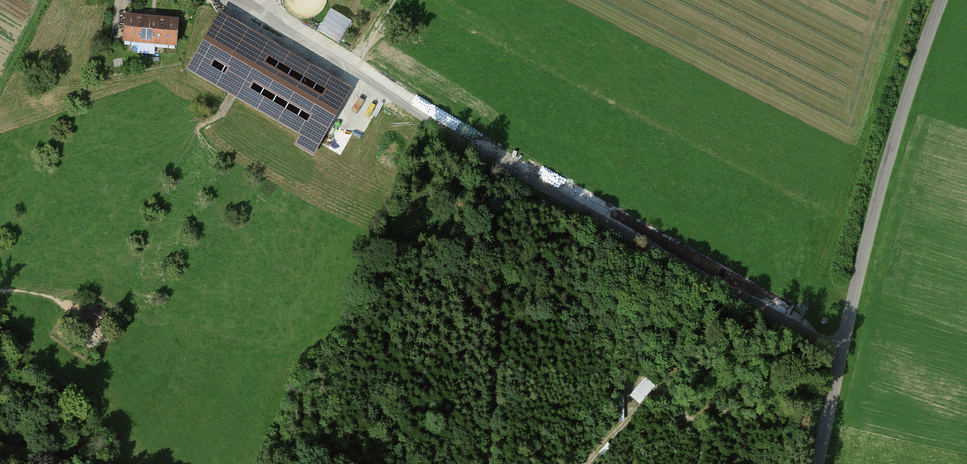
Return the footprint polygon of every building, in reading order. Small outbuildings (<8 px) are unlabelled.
[(198,9),(211,14),(217,1),(215,0),(202,0),(198,9)] [(203,36),(227,46),(237,22),(213,12),(203,36)] [(182,19),(129,15),(127,41),(180,45),(182,19)] [(105,321),(85,310),(80,320),(99,331),(105,321)] [(645,379),(631,394),(641,402),(655,387),(645,379)]
